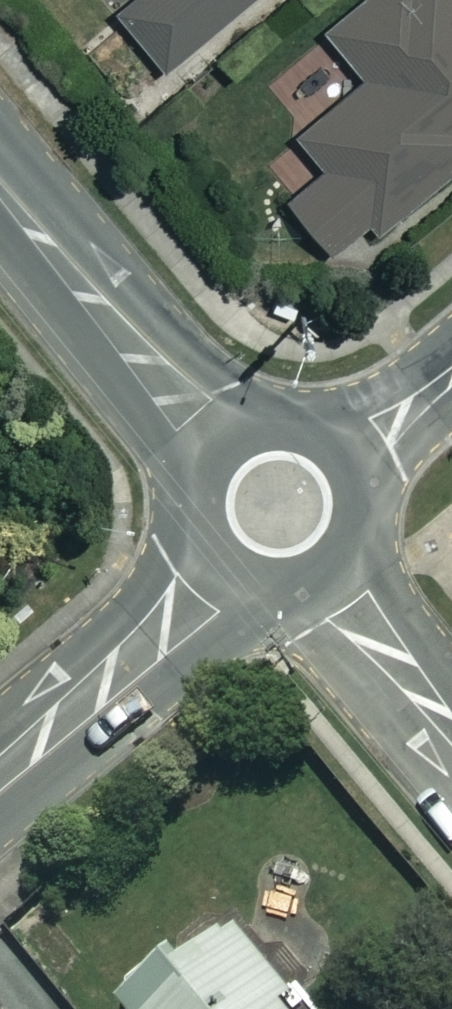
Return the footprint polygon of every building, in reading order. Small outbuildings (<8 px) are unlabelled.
[(114,7),(163,67),(244,0),(122,0),(114,7)] [(319,22),(365,76),(297,133),(324,165),(287,196),(333,250),(371,218),(378,227),(451,165),(451,0),(345,0),(319,22)] [(131,1008),(294,1008),(224,927),(129,1007),(131,1008)]
